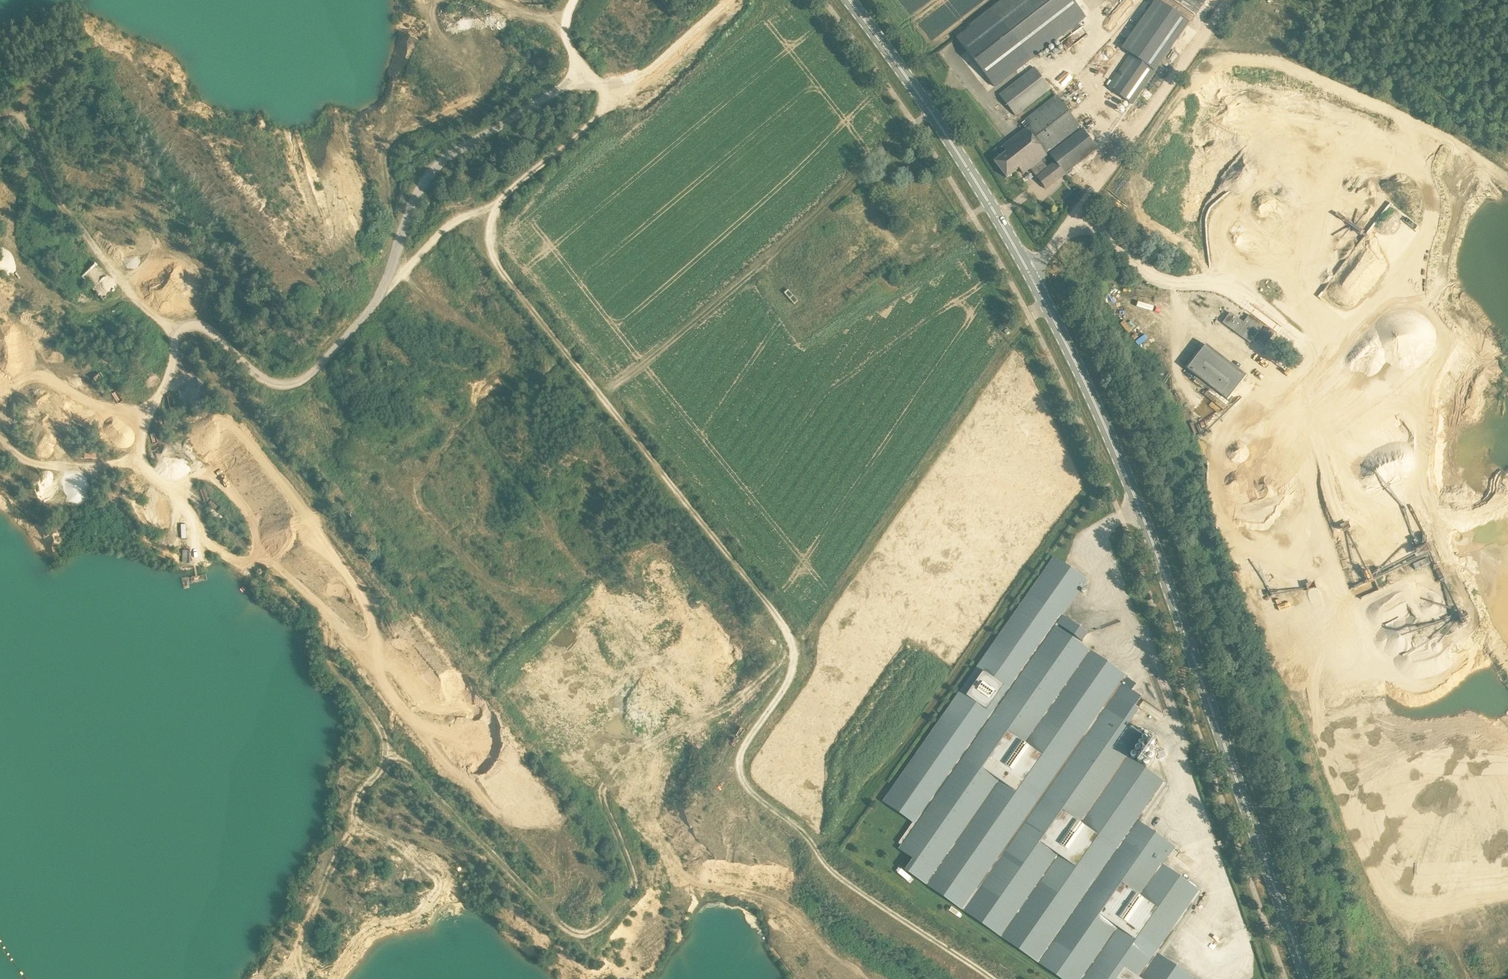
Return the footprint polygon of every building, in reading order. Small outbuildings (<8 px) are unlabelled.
[(1073,0),(1005,0),(956,37),(994,86),(1085,16),(1073,0)] [(1189,23),(1156,0),(1121,50),(1130,56),(1107,88),(1131,105),(1189,23)] [(1035,68),(999,95),(1015,116),(1051,89),(1035,68)] [(1277,116),(1282,106),(1268,98),(1262,108),(1277,116)] [(1081,129),(1061,103),(1002,147),(1006,153),(994,162),(1007,178),(1019,169),(1022,173),(1030,168),(1046,189),(1098,148),(1082,130),(1049,155),(1056,164),(1048,169),(1041,159),(1046,155),(1057,147),(1081,129)] [(1230,313),(1223,323),(1250,343),(1263,325),(1250,315),(1244,323),(1230,313)] [(1266,327),(1255,341),(1264,347),(1274,333),(1266,327)] [(1206,345),(1187,369),(1227,401),(1247,376),(1206,345)] [(1201,894),(1162,866),(1175,847),(1141,823),(1168,784),(1129,755),(1143,735),(1128,724),(1139,709),(1135,707),(1141,697),(1132,691),(1136,685),(1080,645),(1083,642),(1088,633),(1063,616),(1087,582),(1054,558),(884,801),(860,836),(907,869),(1065,978),(1191,978),(1158,956),(1201,894)]
